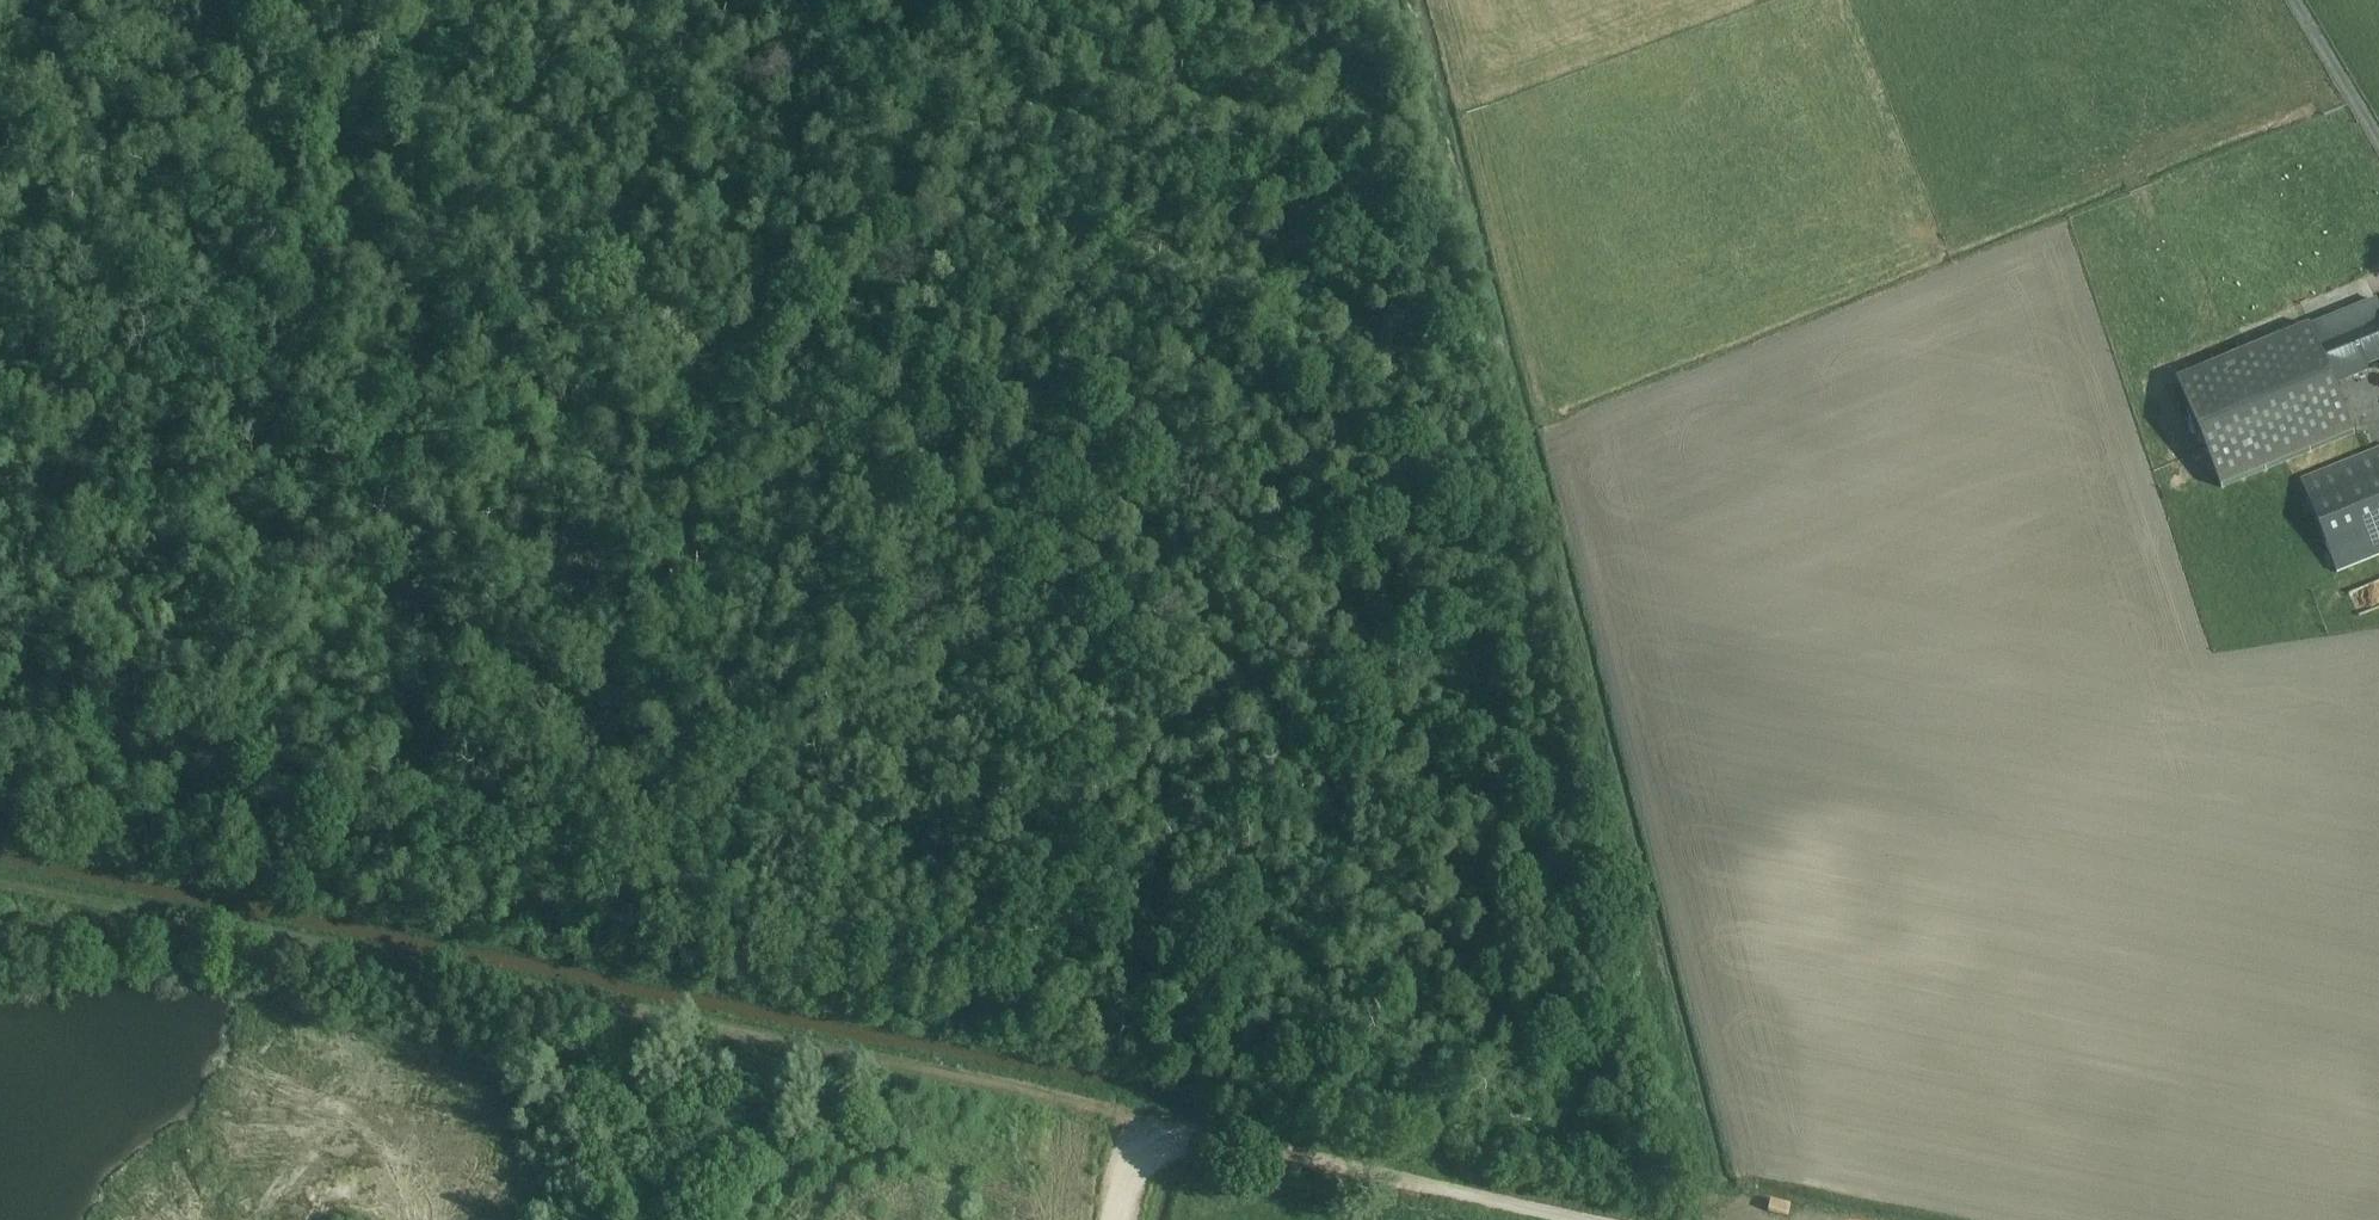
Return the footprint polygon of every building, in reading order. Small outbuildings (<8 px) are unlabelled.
[(2354,377),(2369,371),(2366,363),(2378,358),(2378,306),(2377,302),(2331,322),(2354,377)] [(2178,382),(2222,490),(2356,435),(2312,327),(2178,382)] [(2373,454),(2303,483),(2340,573),(2378,557),(2378,451),(2373,454)]
